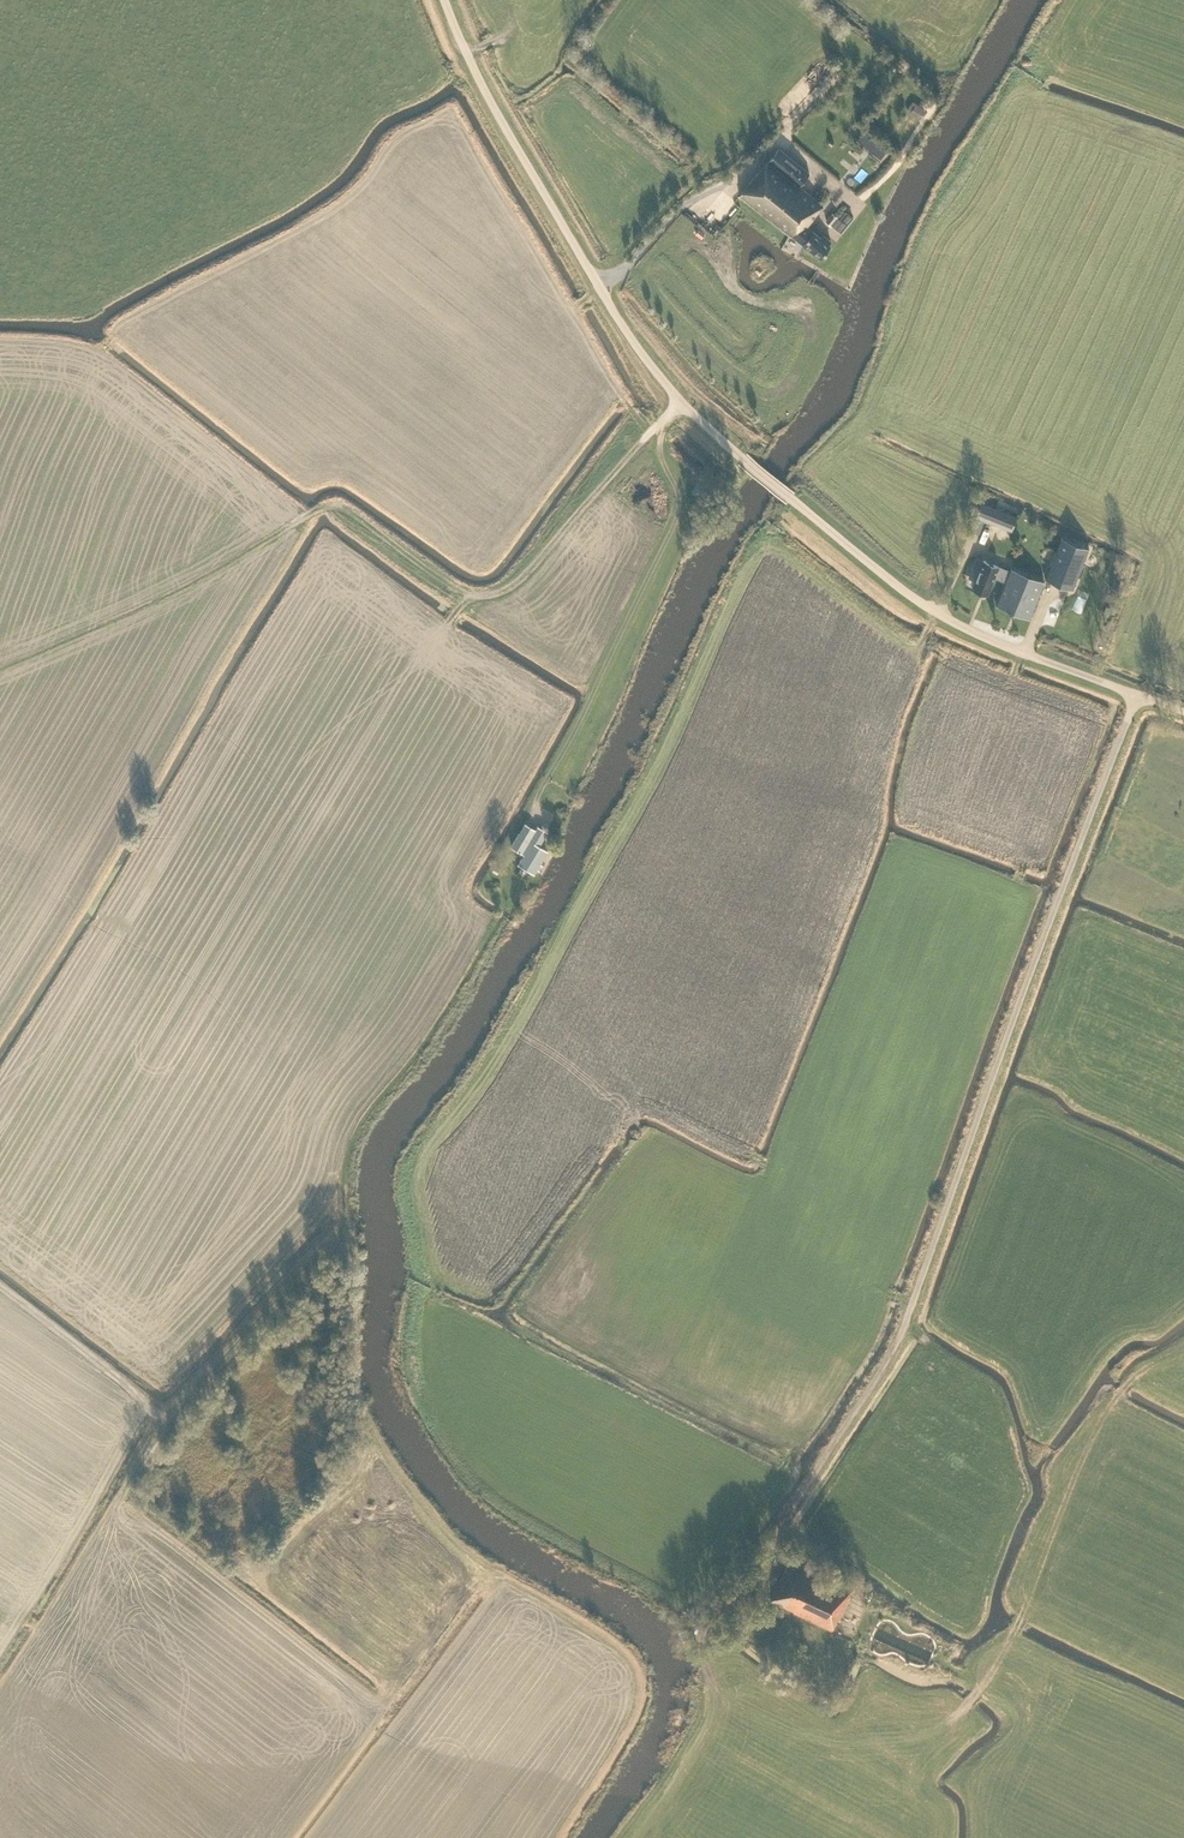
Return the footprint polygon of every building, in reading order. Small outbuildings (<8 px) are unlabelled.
[(837,66),(823,82),(832,90),(846,75),(837,66)] [(898,92),(905,85),(900,81),(894,88),(898,92)] [(910,112),(920,119),(926,110),(916,103),(913,101),(907,109),(910,112)] [(869,136),(865,146),(885,154),(890,143),(869,136)] [(824,206),(810,194),(799,186),(807,176),(809,173),(779,148),(740,195),(791,236),(793,234),(821,257),(831,245),(829,243),(831,241),(824,234),(821,237),(807,226),(824,206)] [(846,231),(857,214),(847,207),(836,224),(846,231)] [(825,221),(831,226),(838,217),(832,212),(825,221)] [(753,270),(759,275),(763,270),(757,265),(753,270)] [(703,477),(694,489),(705,497),(713,485),(703,477)] [(997,524),(1003,510),(981,501),(976,516),(983,519),(997,524)] [(1089,548),(1089,547),(1062,537),(1061,537),(1056,551),(1051,564),(1045,578),(1073,589),(1078,576),(1084,561),(1089,548)] [(973,566),(969,576),(965,585),(973,587),(988,593),(994,577),(1005,581),(1010,570),(998,565),(984,559),(976,557),(973,566)] [(1029,618),(1030,618),(1045,581),(1011,567),(1010,570),(1005,581),(996,604),(997,605),(1029,618)] [(530,839),(535,829),(525,822),(511,846),(523,853),(518,863),(534,873),(537,868),(540,869),(543,864),(541,863),(549,850),(540,845),(530,839)] [(535,829),(530,839),(540,845),(548,831),(537,825),(536,829),(535,829)] [(790,1559),(771,1600),(782,1605),(783,1604),(795,1609),(794,1611),(832,1628),(837,1617),(839,1618),(854,1588),(790,1559)] [(766,1610),(758,1607),(752,1620),(760,1624),(766,1610)]
